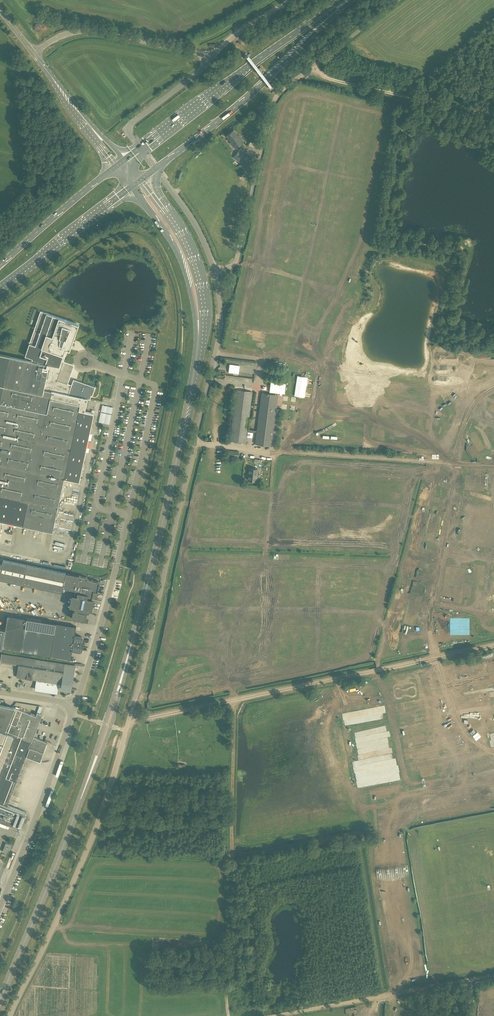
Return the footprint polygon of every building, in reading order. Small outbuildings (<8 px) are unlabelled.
[(238,135),(234,130),(226,136),(231,141),(230,142),(235,148),(244,141),(239,135),(238,135)] [(250,170),(255,163),(253,161),(239,151),(233,158),(247,168),(250,170)] [(15,524),(23,526),(53,532),(67,535),(94,413),(85,411),(88,398),(90,399),(91,395),(92,395),(95,387),(78,380),(74,379),(72,385),(67,383),(73,365),(63,361),(68,349),(70,350),(73,340),(79,324),(41,311),(25,355),(32,358),(32,360),(10,356),(0,353),(0,521),(15,524)] [(246,443),(253,392),(236,389),(229,441),(246,443)] [(272,446),(272,444),(278,400),(278,395),(262,393),(261,398),(255,444),(272,446)] [(110,424),(113,407),(102,405),(99,422),(110,424)] [(252,467),(260,467),(260,463),(262,463),(262,459),(249,459),(249,461),(252,461),(252,467)] [(256,481),(256,480),(258,479),(258,476),(257,474),(257,469),(249,468),(248,480),(256,481)] [(62,592),(63,587),(76,590),(75,595),(72,594),(70,606),(72,606),(71,610),(74,610),(72,618),(85,621),(86,613),(89,613),(89,612),(92,599),(92,598),(93,597),(94,597),(95,596),(96,595),(97,594),(97,593),(97,592),(98,591),(99,582),(87,579),(87,577),(79,576),(3,560),(2,564),(0,564),(0,579),(62,592)] [(2,648),(71,659),(72,650),(80,651),(82,650),(82,647),(83,647),(84,641),(83,641),(83,638),(82,637),(75,635),(76,626),(56,623),(41,621),(27,618),(8,615),(5,629),(0,628),(0,647),(2,648)] [(74,674),(75,665),(35,659),(17,656),(2,654),(0,662),(18,665),(16,677),(62,684),(62,683),(65,684),(64,685),(69,686),(69,687),(70,687),(71,677),(72,677),(73,673),(74,674)] [(14,707),(0,705),(0,821),(19,828),(25,812),(6,805),(25,755),(39,761),(43,752),(43,751),(44,751),(46,744),(46,743),(47,742),(46,742),(40,740),(39,739),(33,737),(34,737),(33,737),(41,715),(42,714),(41,714),(36,712),(35,716),(14,707)] [(10,848),(11,845),(6,843),(2,851),(7,853),(9,847),(10,848)]
